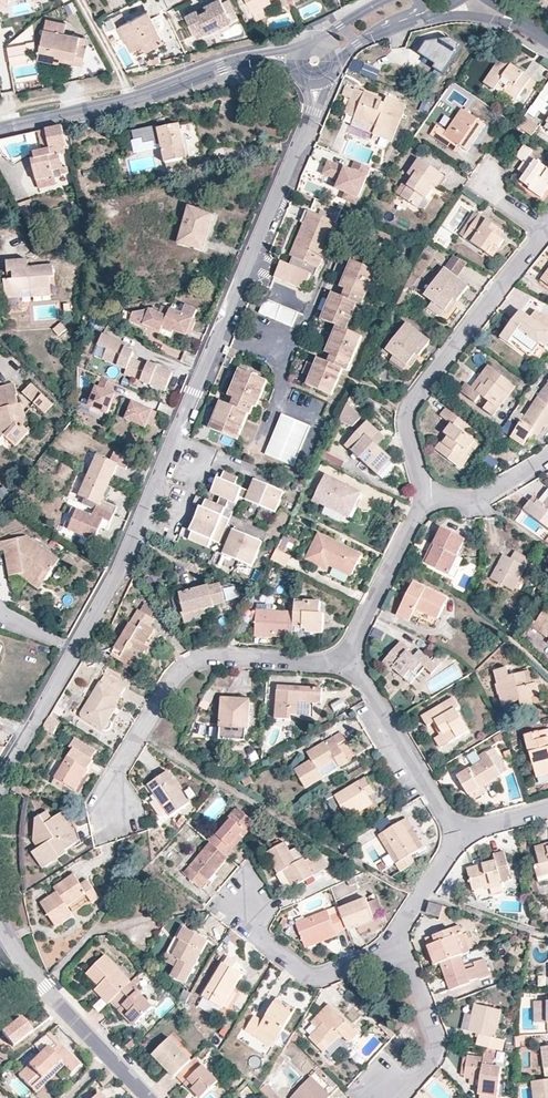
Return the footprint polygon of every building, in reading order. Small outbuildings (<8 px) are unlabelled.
[(8,8),(6,0),(8,0),(0,0),(0,9),(8,8)] [(196,9),(185,15),(197,38),(237,18),(234,9),(227,12),(221,0),(217,0),(204,6),(206,10),(199,13),(196,9)] [(251,11),(262,5),(273,0),(246,0),(251,11)] [(268,16),(262,5),(251,11),(256,21),(268,16)] [(120,26),(132,50),(142,45),(145,51),(163,42),(148,12),(120,26)] [(45,29),(40,51),(65,56),(64,61),(83,64),(87,47),(78,45),(80,36),(45,29)] [(449,37),(425,41),(418,51),(435,63),(432,66),(443,73),(461,45),(449,37)] [(27,44),(9,48),(11,64),(27,61),(25,49),(28,48),(27,44)] [(142,45),(132,50),(135,56),(145,51),(142,45)] [(65,56),(40,51),(39,55),(64,61),(65,56)] [(377,80),(381,69),(353,59),(349,69),(377,80)] [(536,84),(500,59),(483,84),(494,91),(497,87),(516,100),(524,89),(530,93),(536,84)] [(342,96),(351,99),(355,90),(346,86),(342,96)] [(354,118),(364,92),(355,88),(355,90),(351,99),(345,114),(354,118)] [(388,98),(386,101),(385,105),(378,102),(380,99),(364,92),(354,118),(376,127),(373,135),(371,140),(377,142),(379,137),(391,142),(406,106),(388,98)] [(547,112),(547,103),(538,96),(526,115),(540,124),(547,112)] [(429,136),(448,150),(453,143),(460,147),(467,152),(485,125),(463,110),(447,133),(437,125),(429,136)] [(350,126),(373,135),(376,127),(354,118),(350,126)] [(538,128),(524,118),(518,127),(531,137),(538,128)] [(181,148),(184,148),(179,125),(159,130),(166,168),(173,167),(172,162),(184,160),(181,148)] [(67,146),(62,126),(45,130),(48,144),(42,145),(43,151),(33,153),(35,159),(32,160),(36,180),(54,176),(53,170),(63,168),(59,154),(61,154),(60,147),(67,146)] [(135,150),(160,145),(156,126),(131,131),(135,150)] [(453,143),(448,150),(455,154),(460,147),(453,143)] [(524,146),(516,158),(523,163),(518,171),(525,176),(520,182),(530,190),(529,192),(539,199),(547,187),(547,186),(547,185),(547,183),(547,171),(529,157),(532,152),(524,146)] [(187,147),(184,148),(181,148),(184,160),(190,158),(187,147)] [(356,202),(371,167),(355,160),(351,170),(330,161),(325,172),(341,179),(338,188),(347,192),(345,198),(356,202)] [(413,179),(408,187),(401,197),(418,209),(424,200),(425,201),(432,190),(431,189),(433,186),(436,188),(444,176),(419,160),(408,176),(413,179)] [(67,167),(63,168),(53,170),(54,176),(69,173),(67,167)] [(322,180),(335,187),(338,182),(325,175),(322,180)] [(54,176),(36,180),(38,188),(56,185),(54,176)] [(401,197),(408,187),(403,184),(396,194),(401,197)] [(212,215),(189,208),(179,243),(202,249),(212,215)] [(308,212),(303,223),(310,226),(315,214),(308,212)] [(489,230),(493,225),(477,213),(461,235),(489,254),(494,246),(499,249),(504,241),(495,235),(489,230)] [(310,226),(303,223),(290,256),(293,257),(290,265),(281,261),(274,277),(304,290),(312,271),(316,272),(318,268),(319,268),(322,261),(337,224),(315,214),(310,226)] [(499,229),(493,225),(489,230),(495,235),(499,229)] [(494,246),(489,254),(493,257),(499,249),(494,246)] [(430,247),(411,269),(423,279),(442,258),(430,247)] [(454,257),(445,269),(457,278),(468,264),(454,257)] [(7,262),(8,272),(13,272),(13,280),(4,280),(6,300),(22,298),(22,293),(31,293),(31,289),(51,287),(50,277),(54,277),(53,265),(29,267),(28,259),(7,262)] [(353,262),(341,289),(346,290),(343,298),(338,296),(334,294),(323,320),(338,327),(327,353),(331,355),(328,363),(323,361),(319,359),(308,386),(331,396),(343,370),(348,372),(363,337),(347,330),(358,305),(363,307),(377,271),(353,262)] [(454,300),(457,302),(469,287),(457,278),(445,269),(444,269),(424,297),(432,303),(428,308),(442,318),(454,300)] [(540,280),(545,284),(547,280),(547,269),(540,280)] [(13,272),(8,272),(3,273),(4,280),(13,280),(13,272)] [(52,295),(51,287),(31,289),(31,293),(32,297),(52,295)] [(292,326),(299,312),(282,305),(266,298),(259,313),(276,320),(292,326)] [(447,316),(457,302),(454,300),(442,318),(447,316)] [(129,319),(144,325),(145,323),(152,326),(151,328),(161,332),(163,327),(173,331),(174,330),(189,335),(193,327),(191,327),(195,318),(198,310),(187,305),(184,313),(172,308),(172,309),(163,306),(161,308),(157,306),(132,312),(129,319)] [(532,353),(539,345),(544,348),(547,342),(547,318),(535,311),(530,318),(520,311),(501,337),(508,344),(511,340),(513,338),(532,353)] [(416,355),(419,357),(431,341),(407,323),(386,350),(394,357),(390,362),(403,371),(416,355)] [(134,379),(141,361),(133,358),(133,354),(132,352),(131,351),(126,349),(128,344),(103,334),(99,346),(107,349),(103,360),(127,370),(124,375),(134,379)] [(530,356),(532,353),(513,338),(511,340),(530,356)] [(408,370),(419,357),(416,355),(403,371),(408,370)] [(149,364),(141,361),(134,379),(166,392),(173,372),(151,362),(149,363),(149,364)] [(487,365),(481,374),(492,383),(488,389),(485,386),(480,393),(471,387),(465,383),(459,391),(475,402),(480,396),(489,403),(484,410),(494,417),(500,409),(497,406),(506,393),(510,396),(516,387),(487,365)] [(241,371),(230,398),(233,399),(230,406),(227,404),(222,403),(211,429),(237,440),(248,414),(250,415),(253,407),(256,408),(267,382),(241,371)] [(492,383),(481,374),(471,387),(480,393),(485,386),(488,389),(492,383)] [(116,382),(102,376),(89,406),(109,414),(116,395),(112,393),(116,382)] [(2,422),(0,424),(0,442),(5,437),(16,446),(29,431),(23,425),(27,420),(22,403),(19,403),(17,395),(18,394),(15,383),(0,388),(0,413),(2,422)] [(547,405),(547,383),(537,397),(547,405)] [(23,393),(34,404),(42,395),(30,384),(23,393)] [(500,409),(510,396),(506,393),(497,406),(500,409)] [(42,395),(34,404),(44,414),(53,405),(42,395)] [(537,397),(510,437),(521,445),(531,432),(536,436),(542,427),(545,429),(547,425),(547,405),(537,397)] [(134,402),(126,419),(147,428),(149,425),(152,427),(158,412),(134,402)] [(348,403),(339,421),(351,428),(361,416),(348,403)] [(444,434),(446,435),(448,438),(444,444),(441,442),(435,450),(461,468),(479,445),(466,434),(471,427),(446,409),(440,416),(451,424),(444,434)] [(293,467),(311,428),(283,415),(265,455),(293,467)] [(371,439),(379,432),(368,421),(345,445),(376,474),(391,458),(378,445),(371,439)] [(385,438),(379,432),(371,439),(378,445),(385,438)] [(108,530),(118,507),(105,501),(102,499),(108,485),(117,465),(126,469),(130,459),(114,452),(110,461),(98,456),(80,495),(83,497),(80,503),(95,510),(92,517),(77,510),(69,529),(95,541),(101,527),(108,530)] [(238,496),(242,487),(235,484),(238,477),(223,471),(221,478),(216,476),(209,492),(219,497),(228,500),(235,503),(238,496)] [(346,490),(348,486),(326,475),(313,500),(344,515),(349,504),(354,507),(359,497),(346,490)] [(253,478),(248,490),(244,499),(275,512),(284,491),(253,478)] [(105,501),(112,487),(108,485),(102,499),(105,501)] [(361,493),(348,486),(346,490),(359,497),(361,493)] [(248,490),(242,487),(238,496),(244,499),(248,490)] [(539,501),(545,505),(547,501),(547,490),(539,501)] [(221,515),(224,507),(216,504),(196,495),(193,502),(198,504),(187,529),(183,527),(179,536),(206,547),(210,539),(224,545),(221,553),(251,566),(261,540),(227,526),(230,519),(221,515)] [(228,500),(219,497),(216,504),(224,507),(228,500)] [(545,505),(539,501),(535,505),(530,501),(523,511),(547,529),(547,501),(545,505)] [(349,504),(344,515),(349,517),(354,507),(349,504)] [(69,529),(77,510),(72,508),(63,527),(69,529)] [(441,528),(433,545),(435,546),(426,564),(454,578),(463,559),(457,556),(465,539),(441,528)] [(328,570),(330,566),(332,560),(337,563),(335,568),(351,577),(361,556),(318,534),(306,559),(328,570)] [(19,575),(30,573),(44,583),(60,561),(28,537),(0,542),(0,552),(5,551),(9,577),(19,575)] [(283,538),(280,544),(291,550),(294,544),(283,538)] [(435,546),(433,545),(432,544),(423,562),(426,564),(435,546)] [(277,549),(271,561),(285,568),(291,556),(277,549)] [(511,558),(504,555),(491,579),(513,591),(530,559),(514,551),(511,558)] [(30,573),(19,575),(39,589),(44,583),(30,573)] [(447,599),(414,582),(397,614),(409,620),(415,608),(437,619),(447,599)] [(220,584),(179,594),(184,613),(185,615),(205,610),(226,605),(220,584)] [(184,613),(179,594),(171,596),(175,615),(184,613)] [(304,603),(295,602),(294,613),(293,629),(302,629),(302,630),(306,631),(305,633),(322,634),(323,614),(319,614),(320,602),(304,601),(304,603)] [(256,635),(292,638),(293,629),(294,613),(266,612),(266,605),(257,605),(257,610),(252,611),(251,622),(256,622),(256,635)] [(547,607),(537,622),(547,630),(547,607)] [(142,649),(145,645),(154,629),(150,626),(154,619),(138,609),(111,655),(135,669),(146,651),(142,649)] [(207,618),(205,610),(185,615),(183,616),(184,624),(207,618)] [(537,622),(535,620),(532,625),(547,636),(547,630),(537,622)] [(392,668),(397,673),(404,679),(411,671),(418,676),(425,668),(433,675),(438,667),(425,655),(419,661),(408,651),(410,649),(401,641),(382,663),(390,670),(392,668)] [(527,686),(523,672),(509,676),(507,667),(494,671),(497,684),(495,685),(498,696),(500,695),(503,705),(520,701),(522,707),(533,704),(531,696),(538,694),(535,683),(532,684),(527,686)] [(529,671),(523,672),(527,686),(532,684),(529,671)] [(404,679),(397,673),(393,677),(400,683),(404,679)] [(107,716),(113,706),(124,688),(104,675),(82,711),(81,713),(82,716),(83,718),(103,731),(111,718),(107,716)] [(322,689),(278,686),(275,717),(291,719),(292,715),(309,716),(311,703),(321,704),(322,689)] [(244,715),(245,699),(223,698),(221,740),(246,741),(246,730),(240,730),(240,715),(244,715)] [(248,699),(245,699),(244,715),(240,715),(240,730),(246,730),(248,699)] [(341,699),(330,706),(334,712),(345,706),(341,699)] [(435,722),(442,733),(448,743),(468,731),(455,709),(458,707),(453,699),(422,717),(427,726),(435,722)] [(51,713),(57,716),(61,710),(55,706),(51,713)] [(116,708),(113,706),(107,716),(111,718),(116,708)] [(49,716),(42,728),(48,732),(55,719),(49,716)] [(55,719),(48,732),(52,734),(60,722),(55,719)] [(525,735),(536,777),(547,774),(547,729),(525,735)] [(322,778),(322,777),(318,771),(335,761),(338,766),(339,768),(348,762),(338,744),(345,740),(341,732),(307,753),(311,759),(294,770),(305,788),(322,778)] [(448,743),(442,733),(434,738),(440,748),(448,743)] [(74,747),(55,777),(65,784),(75,790),(84,774),(93,760),(91,758),(96,750),(75,737),(70,745),(74,747)] [(484,785),(501,775),(495,766),(502,762),(493,748),(479,756),(482,760),(458,777),(472,800),(488,791),(484,785)] [(318,771),(322,777),(338,766),(335,761),(318,771)] [(495,766),(501,775),(507,771),(502,762),(495,766)] [(148,785),(157,799),(167,814),(170,817),(189,804),(168,772),(148,785)] [(249,776),(240,780),(244,786),(253,781),(249,776)] [(346,816),(353,812),(371,801),(368,796),(376,791),(366,776),(334,796),(346,816)] [(65,784),(55,777),(51,783),(61,789),(65,784)] [(167,814),(157,799),(151,803),(162,818),(167,814)] [(371,801),(353,812),(355,815),(373,804),(371,801)] [(208,840),(210,842),(228,858),(234,850),(232,849),(250,829),(253,825),(252,820),(240,809),(236,809),(232,813),(208,840)] [(42,846),(37,848),(32,852),(42,868),(67,852),(66,850),(76,843),(70,833),(72,831),(63,817),(61,813),(51,819),(46,812),(35,819),(32,841),(37,839),(42,846)] [(70,833),(76,843),(79,841),(76,828),(67,815),(63,817),(72,831),(70,833)] [(401,821),(382,832),(378,835),(395,864),(400,872),(412,864),(414,859),(410,855),(418,850),(424,847),(406,818),(401,821)] [(291,837),(284,841),(296,862),(303,858),(291,837)] [(32,841),(37,848),(42,846),(37,839),(32,841)] [(296,862),(284,841),(265,852),(277,873),(284,870),(293,886),(320,871),(311,854),(303,858),(296,862)] [(215,873),(228,858),(210,842),(190,864),(189,863),(181,872),(201,889),(209,880),(215,873)] [(547,848),(547,843),(534,847),(539,864),(534,866),(538,881),(547,879),(547,848)] [(494,861),(466,868),(472,890),(509,880),(501,852),(493,854),(494,861)] [(215,873),(209,880),(211,882),(217,875),(215,873)] [(56,892),(40,903),(55,926),(73,915),(67,905),(86,894),(92,903),(100,898),(88,879),(81,883),(75,874),(53,887),(56,892)] [(338,909),(346,929),(373,918),(366,898),(338,909)] [(376,922),(362,925),(363,931),(377,928),(375,916),(382,915),(379,899),(371,900),(376,922)] [(338,909),(337,906),(295,923),(302,942),(335,930),(336,933),(346,929),(338,909)] [(448,922),(453,910),(443,907),(440,916),(439,919),(448,922)] [(179,938),(185,927),(182,925),(163,960),(168,963),(181,940),(179,938)] [(430,956),(434,965),(439,963),(461,955),(462,954),(455,935),(462,933),(459,926),(424,939),(427,946),(429,945),(433,954),(430,956)] [(208,940),(185,927),(179,938),(181,940),(168,963),(176,967),(171,976),(185,983),(208,940)] [(335,930),(302,942),(305,948),(337,936),(336,933),(335,930)] [(462,954),(469,951),(462,933),(455,935),(462,954)] [(94,990),(107,1004),(111,1001),(127,985),(114,972),(118,968),(105,955),(86,973),(99,986),(94,990)] [(461,955),(439,963),(449,990),(469,982),(469,981),(478,978),(479,980),(490,975),(484,958),(464,965),(461,955)] [(222,1008),(223,1006),(233,990),(242,975),(232,968),(236,962),(228,956),(203,996),(222,1008)] [(128,984),(131,982),(118,968),(114,972),(127,985),(128,984)] [(127,985),(111,1001),(125,1016),(126,1014),(135,1024),(153,1006),(138,990),(136,992),(128,984),(127,985)] [(233,990),(223,1006),(227,1008),(237,992),(233,990)] [(276,998),(274,1002),(293,1013),(295,1010),(276,998)] [(244,1030),(253,1036),(255,1032),(273,1043),(293,1013),(274,1002),(262,1020),(253,1015),(244,1030)] [(328,1004),(316,1016),(323,1023),(317,1029),(309,1037),(324,1052),(340,1034),(348,1043),(358,1032),(328,1004)] [(479,1034),(476,1045),(484,1047),(495,1050),(501,1051),(503,1040),(494,1038),(500,1011),(475,1004),(471,1018),(468,1032),(479,1034)] [(34,1028),(22,1014),(3,1030),(14,1044),(34,1028)] [(126,1014),(125,1016),(134,1025),(135,1024),(126,1014)] [(323,1023),(316,1016),(310,1022),(317,1029),(323,1023)] [(297,1028),(290,1038),(295,1043),(303,1034),(297,1028)] [(255,1032),(253,1036),(271,1047),(273,1043),(255,1032)] [(65,1066),(64,1067),(70,1074),(80,1065),(50,1033),(34,1046),(42,1053),(17,1076),(27,1086),(32,1082),(35,1086),(61,1062),(65,1066)] [(162,1065),(174,1077),(176,1075),(191,1060),(169,1037),(155,1052),(165,1062),(162,1065)] [(495,1050),(484,1047),(483,1057),(479,1057),(467,1055),(467,1058),(464,1075),(464,1078),(469,1078),(479,1080),(478,1086),(477,1094),(480,1094),(479,1097),(497,1097),(501,1068),(493,1067),(495,1050)] [(152,1055),(162,1065),(165,1062),(155,1052),(152,1055)] [(218,1081),(194,1057),(191,1060),(176,1075),(191,1089),(192,1088),(201,1097),(218,1081)] [(35,1094),(64,1067),(65,1066),(61,1062),(35,1086),(32,1082),(27,1086),(35,1094)] [(329,1096),(310,1077),(290,1097),(292,1097),(327,1097),(329,1096)] [(531,1081),(533,1097),(547,1097),(547,1079),(544,1079),(531,1081)] [(257,1092),(263,1097),(271,1097),(274,1095),(264,1085),(257,1092)]
